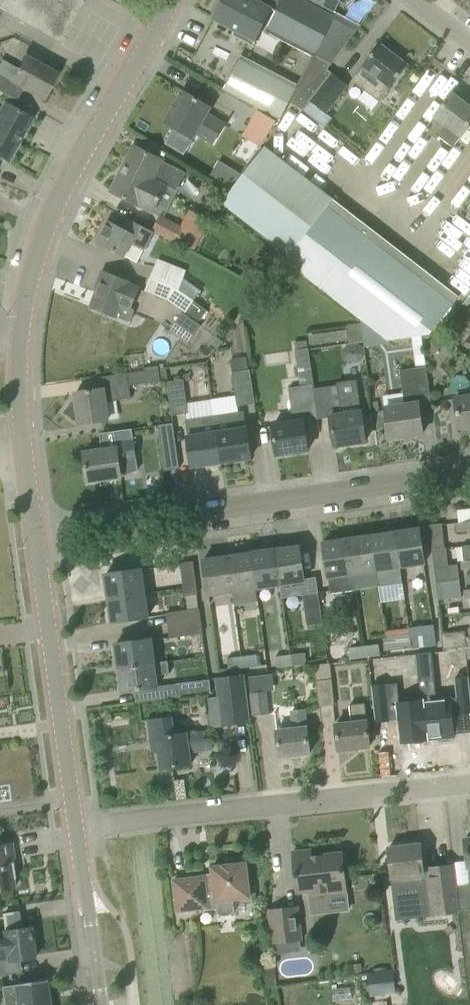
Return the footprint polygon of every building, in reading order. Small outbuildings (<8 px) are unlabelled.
[(56,41),(61,33),(59,32),(77,0),(0,0),(0,18),(4,11),(56,41)] [(259,0),(223,0),(213,19),(235,30),(232,35),(254,46),(272,10),(273,7),(259,0)] [(316,54),(332,62),(359,25),(336,13),(334,16),(303,0),(259,0),(273,7),(272,10),(276,12),(266,32),(314,57),(316,54)] [(335,12),(341,0),(313,0),(335,12)] [(355,14),(352,18),(360,23),(365,16),(361,13),(355,14)] [(352,79),(379,101),(407,65),(381,44),(352,79)] [(313,59),(310,67),(321,73),(324,74),(327,69),(331,63),(315,55),(314,57),(313,59)] [(43,99),(56,74),(25,57),(18,70),(2,61),(0,64),(0,92),(10,97),(17,85),(43,99)] [(241,57),(223,89),(242,99),(266,112),(280,119),(288,102),(296,87),(283,80),(252,63),(241,57)] [(301,110),(324,129),(333,118),(325,113),(348,85),(332,72),(302,109),(301,110)] [(174,128),(165,143),(184,154),(193,139),(196,133),(213,143),(224,126),(207,115),(211,108),(183,92),(165,122),(174,128)] [(452,148),(461,136),(461,137),(469,125),(469,107),(452,94),(435,118),(436,118),(426,131),(437,139),(438,137),(452,148)] [(8,161),(23,133),(27,131),(31,125),(30,121),(31,118),(5,103),(2,109),(0,108),(0,157),(8,161)] [(257,110),(242,136),(261,148),(276,121),(264,115),(257,110)] [(111,192),(152,213),(166,186),(176,191),(185,174),(176,169),(177,168),(163,161),(166,153),(148,144),(144,151),(134,146),(111,192)] [(361,321),(388,341),(429,336),(453,304),(331,210),(337,202),(337,201),(337,200),(336,197),(335,196),(333,196),(332,196),(331,196),(330,197),(264,146),(220,205),(286,253),(282,259),(361,321)] [(214,168),(210,176),(232,189),(236,181),(225,175),(214,168)] [(152,231),(191,251),(207,219),(189,210),(180,228),(159,217),(152,231)] [(125,256),(138,262),(153,232),(129,219),(123,230),(107,221),(96,243),(125,257),(125,256)] [(443,242),(461,255),(469,242),(469,237),(455,226),(443,242)] [(154,268),(150,279),(168,286),(172,287),(185,296),(193,301),(200,292),(183,280),(154,268)] [(92,307),(130,322),(134,311),(129,309),(137,288),(126,284),(127,282),(103,273),(98,286),(100,287),(92,307)] [(168,298),(186,312),(193,301),(185,296),(172,287),(168,286),(150,279),(145,289),(168,298)] [(193,301),(186,312),(192,316),(199,321),(207,311),(193,301)] [(168,332),(187,346),(200,327),(181,314),(168,332)] [(308,336),(310,346),(349,340),(349,339),(348,335),(347,330),(308,336)] [(425,346),(432,355),(443,345),(435,337),(425,346)] [(386,412),(390,438),(423,434),(420,406),(432,404),(422,338),(411,339),(415,368),(399,370),(405,410),(386,412)] [(343,360),(349,363),(359,362),(365,356),(364,349),(357,344),(347,345),(341,351),(343,360)] [(230,360),(236,407),(254,404),(249,370),(248,370),(246,358),(230,360)] [(293,422),(273,425),(275,436),(278,455),(308,451),(304,421),(317,419),(313,389),(312,385),(309,363),(297,365),(300,387),(288,388),(293,422)] [(96,390),(76,393),(81,424),(101,421),(108,420),(105,401),(131,398),(129,386),(161,381),(159,369),(127,374),(100,378),(102,389),(96,390)] [(183,379),(168,381),(173,415),(184,413),(188,413),(186,404),(183,379)] [(331,417),(335,446),(366,442),(362,412),(343,414),(339,385),(313,389),(317,419),(331,417)] [(456,397),(460,428),(469,427),(469,393),(469,395),(456,397)] [(244,411),(214,415),(217,432),(221,463),(251,458),(247,428),(246,428),(244,411)] [(214,415),(185,419),(188,436),(187,436),(189,446),(192,467),(195,467),(207,465),(207,468),(221,466),(221,463),(217,432),(214,415)] [(174,423),(159,425),(165,471),(180,469),(174,423)] [(103,450),(84,453),(89,482),(121,477),(120,473),(138,470),(132,429),(130,429),(114,431),(100,433),(103,450)] [(457,523),(458,531),(469,530),(469,522),(457,523)] [(441,525),(429,527),(430,536),(442,535),(442,534),(441,525)] [(395,532),(401,567),(425,564),(420,529),(395,532)] [(372,536),(377,570),(380,586),(403,583),(401,567),(395,532),(372,536)] [(348,540),(353,574),(377,570),(372,536),(348,540)] [(353,574),(348,540),(323,543),(331,594),(356,590),(353,574)] [(462,571),(469,570),(469,546),(461,547),(463,561),(461,561),(462,571)] [(275,550),(280,584),(304,581),(300,547),(275,550)] [(251,553),(256,588),(280,584),(275,550),(251,553)] [(228,556),(232,591),(256,588),(251,553),(228,556)] [(203,560),(208,595),(232,591),(228,556),(203,560)] [(180,564),(184,588),(197,586),(193,562),(180,564)] [(434,568),(436,584),(459,582),(457,565),(434,568)] [(106,575),(109,599),(144,594),(141,570),(106,575)] [(436,584),(438,600),(460,598),(459,582),(436,584)] [(197,586),(184,588),(185,597),(186,597),(196,595),(198,595),(197,586)] [(303,595),(307,627),(323,624),(322,623),(321,615),(318,593),(303,595)] [(109,599),(113,623),(148,618),(144,594),(109,599)] [(411,634),(413,649),(437,646),(435,625),(409,628),(410,634),(411,634)] [(441,634),(443,649),(466,647),(465,632),(441,634)] [(410,634),(386,637),(388,651),(413,649),(411,634),(410,634)] [(116,644),(119,669),(154,664),(151,639),(116,644)] [(364,647),(366,659),(380,657),(378,645),(364,647)] [(349,649),(350,661),(366,659),(364,647),(349,649)] [(416,654),(421,701),(423,701),(427,740),(438,739),(438,743),(452,741),(452,737),(455,737),(455,734),(452,712),(458,711),(458,713),(469,711),(469,688),(469,677),(455,679),(457,698),(437,700),(432,652),(416,654)] [(241,657),(243,668),(258,666),(257,655),(241,657)] [(289,657),(291,667),(306,665),(305,655),(289,657)] [(227,659),(228,670),(243,668),(241,657),(227,659)] [(275,658),(276,668),(291,667),(289,657),(275,658)] [(119,669),(123,693),(158,688),(156,675),(170,674),(167,661),(154,664),(119,669)] [(316,665),(321,707),(335,706),(330,664),(316,665)] [(245,674),(215,678),(218,697),(206,698),(210,729),(252,723),(245,674)] [(176,684),(178,697),(197,695),(197,696),(211,694),(209,681),(176,684)] [(398,683),(372,686),(376,722),(399,720),(402,743),(425,741),(427,740),(423,701),(421,701),(400,703),(398,683)] [(266,692),(251,694),(253,716),(268,714),(266,692)] [(352,723),(336,725),(338,750),(370,746),(368,722),(367,722),(365,703),(350,705),(352,723)] [(295,729),(276,732),(280,757),(310,753),(307,728),(306,728),(304,711),(293,712),(295,729)] [(171,717),(149,720),(151,737),(157,736),(157,737),(159,751),(162,769),(191,765),(189,752),(201,750),(213,749),(213,748),(211,732),(187,735),(186,733),(176,734),(174,734),(171,717)] [(452,866),(458,910),(459,910),(459,913),(469,899),(469,839),(465,839),(469,885),(456,886),(454,866),(452,866)] [(15,889),(13,879),(17,879),(15,863),(11,863),(10,856),(14,855),(12,844),(8,845),(0,846),(0,891),(15,889)] [(421,844),(389,848),(392,879),(394,898),(414,896),(421,895),(421,896),(422,902),(429,901),(430,916),(459,913),(459,910),(458,910),(452,866),(423,869),(421,844)] [(309,891),(310,897),(347,893),(343,853),(312,856),(311,850),(293,852),(298,892),(309,891)] [(205,877),(174,881),(177,911),(208,908),(208,907),(217,906),(217,913),(222,915),(230,914),(235,911),(233,899),(250,898),(246,864),(212,867),(213,878),(205,879),(205,877)] [(276,944),(277,953),(297,950),(296,942),(301,941),(297,907),(269,911),(273,945),(276,944)] [(16,961),(36,958),(32,928),(23,929),(21,911),(3,913),(6,931),(0,932),(0,963),(16,961)] [(438,968),(430,978),(451,994),(459,984),(438,968)] [(392,970),(376,972),(379,995),(394,994),(392,970)] [(7,1004),(51,1004),(48,981),(18,985),(18,986),(4,988),(7,1004)]
